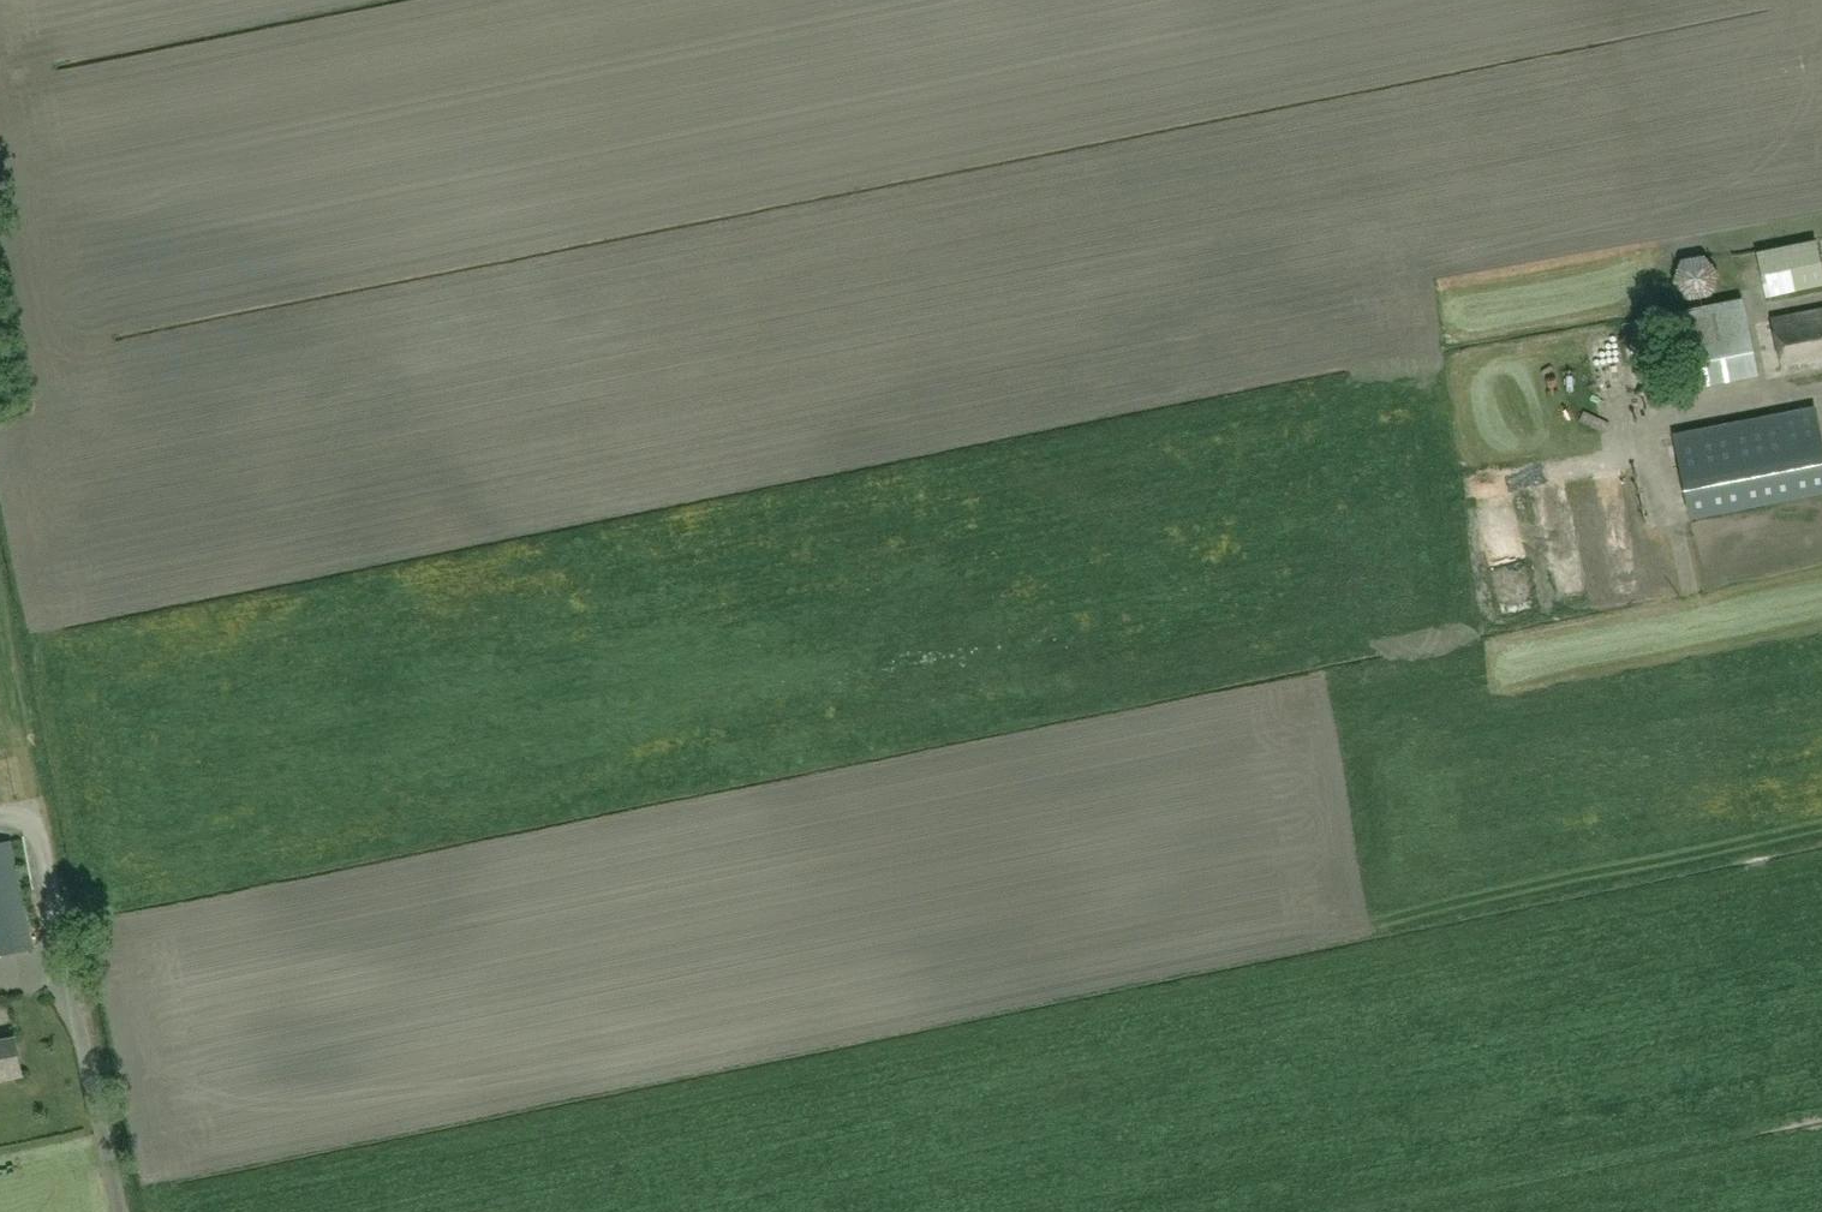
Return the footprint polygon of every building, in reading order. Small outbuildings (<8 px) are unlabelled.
[(1707,265),(1684,272),(1691,295),(1714,288),(1707,265)] [(1749,324),(1744,298),(1669,311),(1683,386),(1758,372),(1749,324)] [(1821,364),(1821,319),(1780,327),(1789,370),(1821,364)] [(1821,492),(1821,443),(1815,406),(1674,433),(1690,518),(1821,492)] [(12,840),(0,842),(0,954),(33,947),(12,840)] [(24,1072),(17,1037),(0,1040),(0,1077),(24,1072)]
